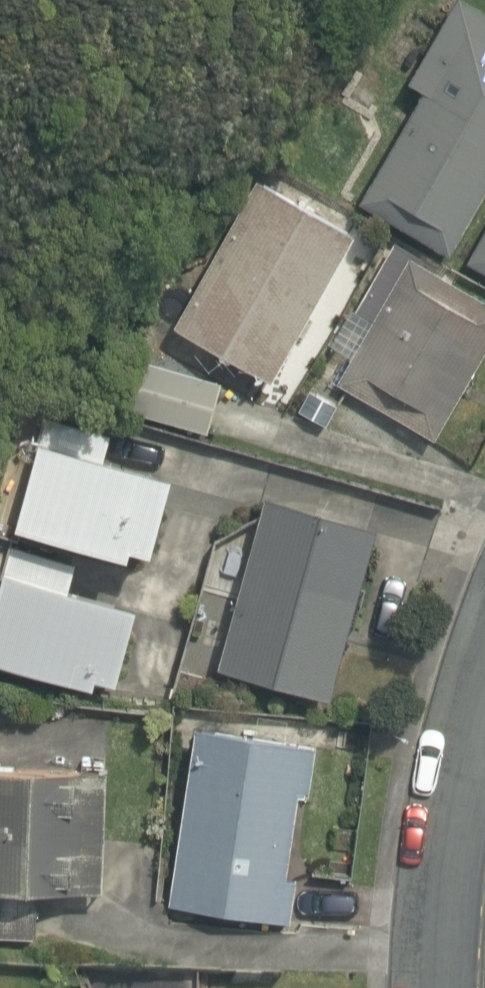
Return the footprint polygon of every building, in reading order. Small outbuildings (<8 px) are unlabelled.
[(469,0),(440,0),(401,79),(407,82),(347,205),(438,250),(484,158),(484,159),(484,8),(469,0)] [(348,221),(254,173),(175,326),(268,375),(348,221)] [(454,266),(484,280),(484,199),(454,266)] [(397,248),(326,381),(433,438),(484,340),(484,295),(397,248)] [(213,362),(146,352),(137,416),(205,425),(213,362)] [(120,596),(156,466),(22,428),(0,508),(0,547),(67,562),(62,583),(120,596)] [(368,516),(255,490),(215,665),(327,691),(368,516)] [(0,547),(0,660),(77,681),(80,670),(98,675),(120,596),(62,583),(67,562),(0,547)] [(297,730),(187,719),(169,902),(290,914),(294,876),(283,875),(297,730)] [(0,758),(0,939),(33,941),(36,885),(96,888),(103,763),(0,758)]
